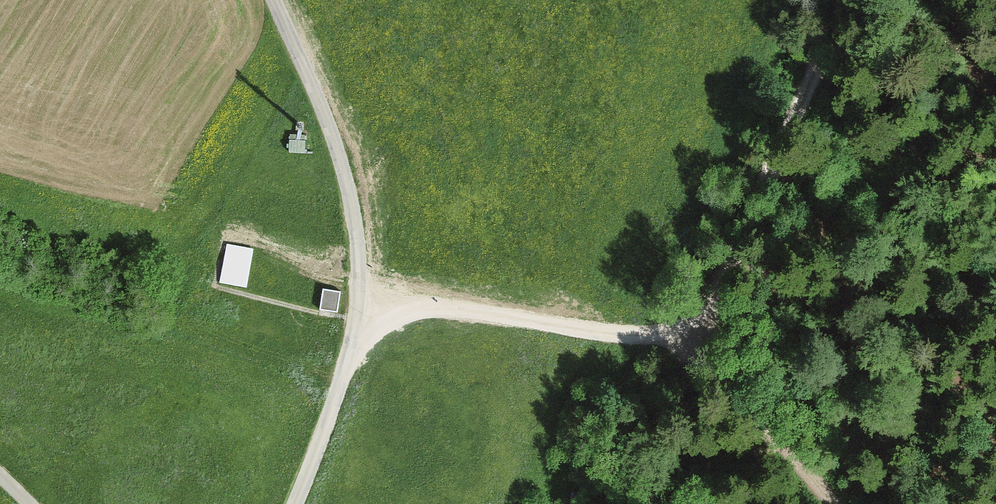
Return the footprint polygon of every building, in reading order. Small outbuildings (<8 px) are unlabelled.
[(294,137),(293,154),(310,155),(311,138),(294,137)] [(255,252),(230,247),(223,286),(249,290),(255,252)] [(344,296),(326,294),(324,313),(341,316),(344,296)]
